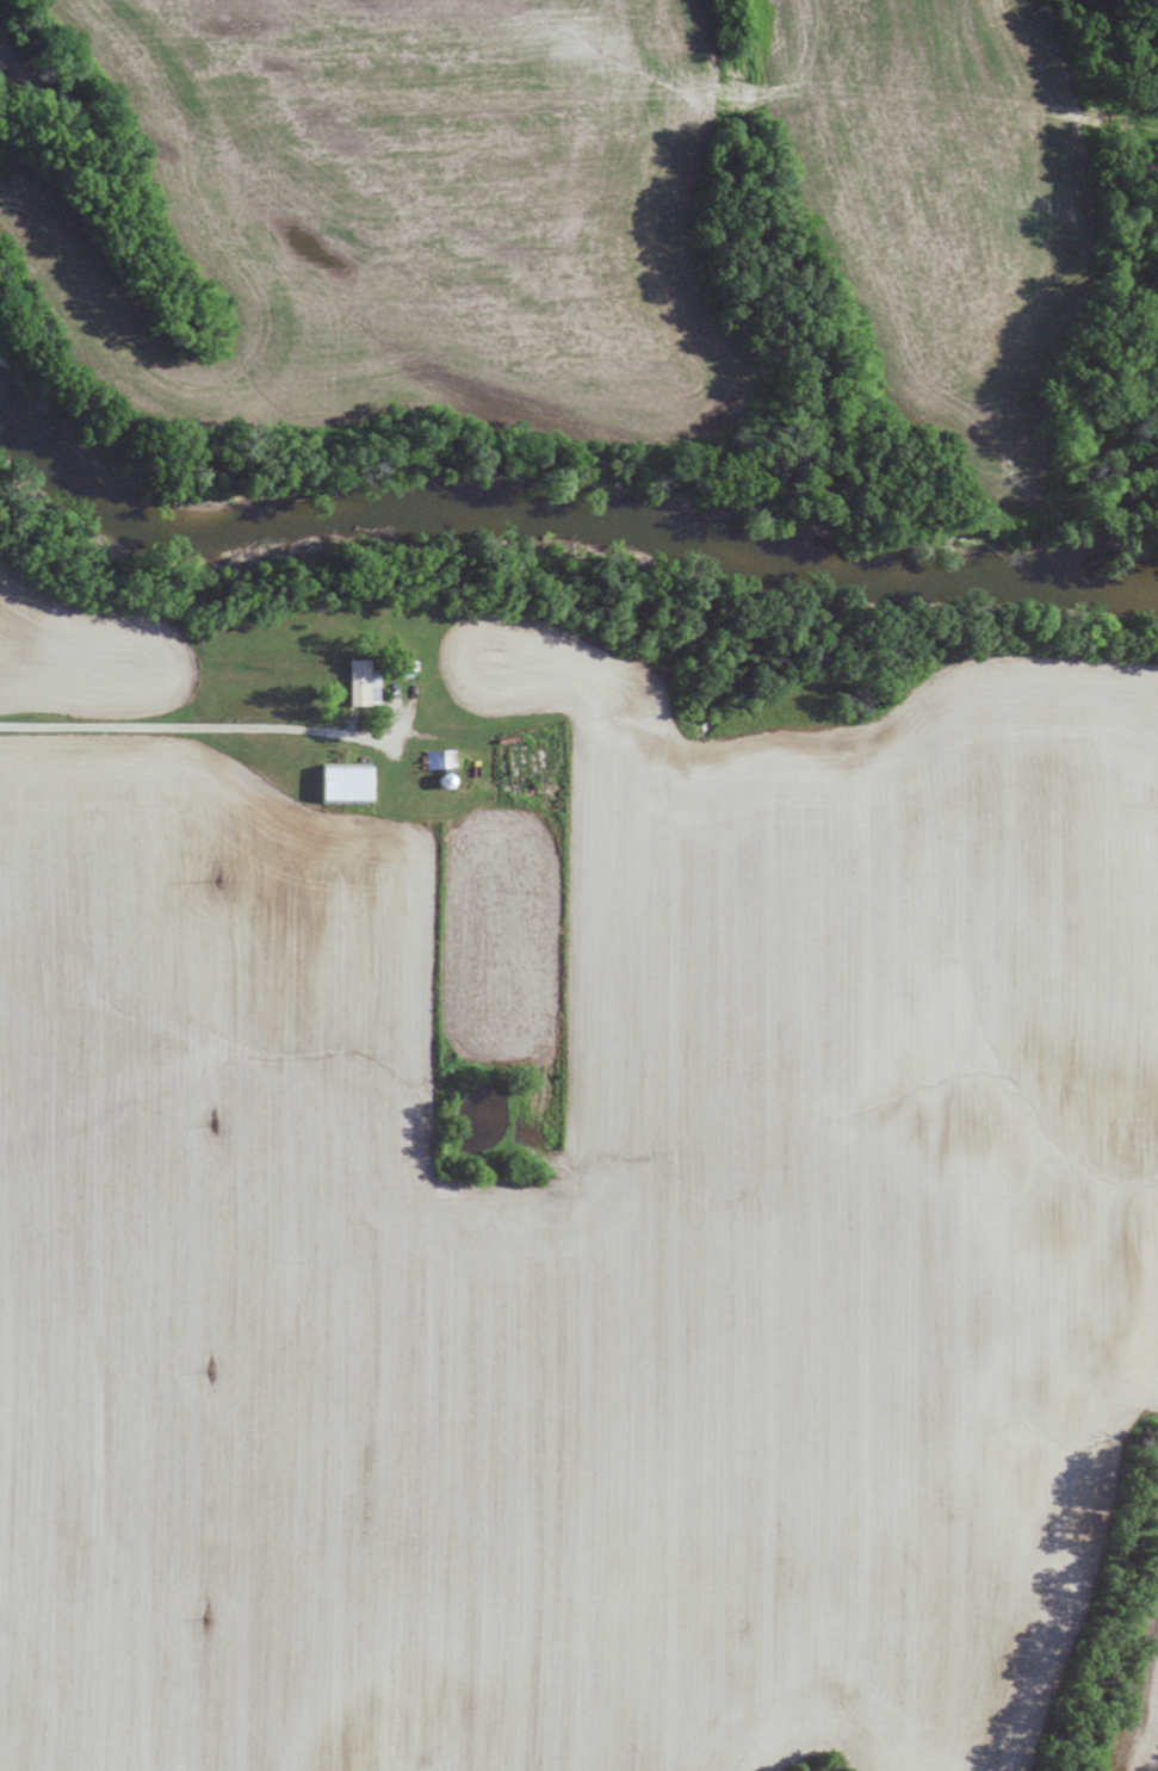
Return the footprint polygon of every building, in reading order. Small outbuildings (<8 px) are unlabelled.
[(374,671),(367,671),(367,659),(345,659),(345,705),(374,705),(374,671)] [(439,751),(423,751),(423,767),(439,767),(439,751)] [(318,763),(318,800),(370,800),(370,763),(318,763)]
